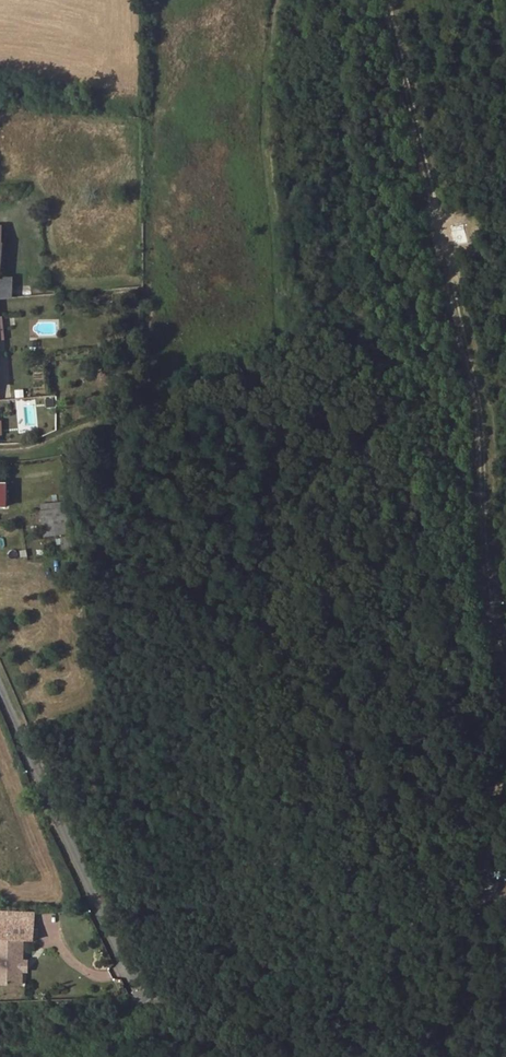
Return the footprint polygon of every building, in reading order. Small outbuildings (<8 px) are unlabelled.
[(19,426),(33,425),(32,404),(18,405),(19,426)] [(11,499),(11,476),(0,476),(0,498),(11,499)] [(41,524),(53,524),(53,510),(41,509),(41,524)] [(2,908),(2,919),(20,918),(19,908),(2,908)] [(25,965),(23,936),(35,935),(34,918),(20,918),(2,919),(0,919),(0,980),(26,979),(25,965)]
